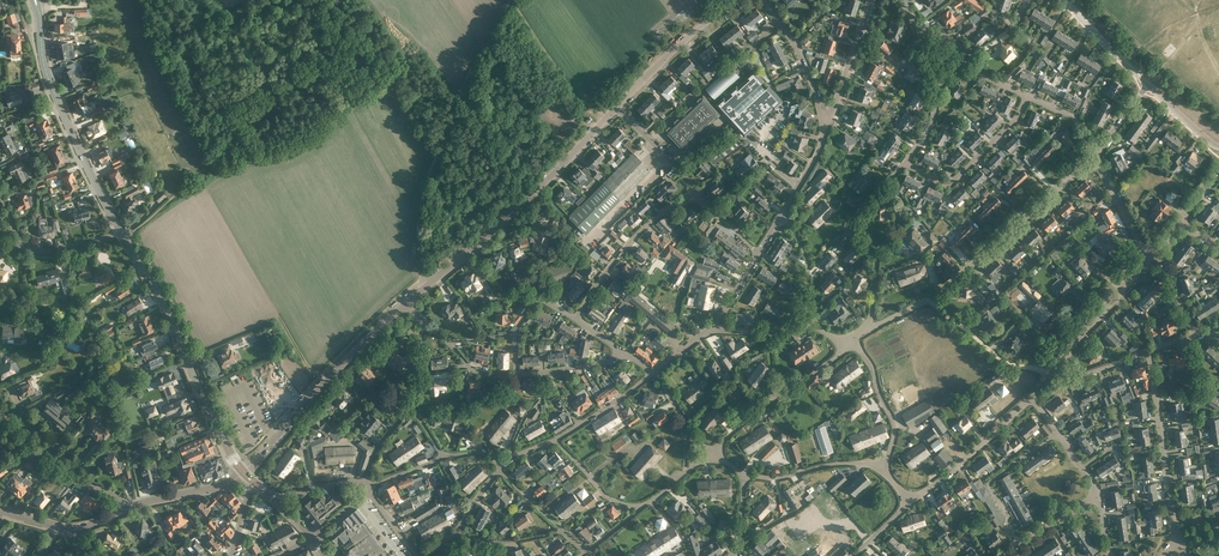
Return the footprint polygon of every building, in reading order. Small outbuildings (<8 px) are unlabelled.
[(960,0),(959,0),(953,4),(955,8),(963,3),(962,3),(960,0)] [(962,3),(965,1),(971,5),(979,11),(985,7),(975,0),(960,0),(962,3)] [(999,1),(996,8),(1006,11),(1007,8),(1008,9),(1009,8),(1010,5),(999,1)] [(857,8),(848,5),(846,12),(855,15),(857,8)] [(971,20),(963,25),(964,27),(963,29),(967,35),(976,29),(973,24),(987,14),(988,14),(990,13),(986,7),(979,12),(969,18),(971,20)] [(1036,22),(1042,12),(1034,8),(1029,17),(1036,22)] [(757,9),(751,14),(757,21),(763,17),(757,9)] [(949,10),(941,16),(949,27),(953,24),(954,25),(963,19),(960,14),(954,18),(949,10)] [(1048,16),(1042,12),(1036,22),(1042,26),(1048,16)] [(8,25),(17,22),(14,13),(5,16),(8,25)] [(757,21),(751,14),(745,18),(751,26),(757,21)] [(70,32),(72,32),(72,22),(70,22),(70,18),(67,18),(66,16),(62,17),(62,23),(54,23),(54,32),(65,32),(70,32)] [(1042,26),(1040,28),(1047,32),(1048,30),(1049,30),(1054,20),(1048,16),(1042,26)] [(839,20),(838,26),(837,27),(846,29),(847,30),(847,29),(849,29),(851,24),(849,24),(849,23),(848,23),(849,20),(842,18),(841,20),(839,20)] [(761,27),(764,31),(770,26),(767,22),(761,27)] [(808,28),(811,31),(816,25),(813,22),(808,28)] [(905,32),(902,31),(904,27),(903,27),(904,26),(896,22),(893,27),(890,26),(886,35),(889,36),(888,38),(898,42),(900,38),(902,39),(905,32)] [(743,32),(737,24),(731,29),(737,37),(743,32)] [(834,25),(834,27),(833,27),(831,32),(835,33),(834,34),(834,36),(841,38),(842,36),(844,36),(844,35),(846,36),(847,32),(845,32),(846,29),(837,27),(838,26),(834,25)] [(978,32),(973,37),(980,45),(987,38),(988,40),(995,33),(987,25),(978,32)] [(1028,33),(1022,28),(1017,33),(1023,38),(1026,35),(1028,33)] [(737,37),(731,29),(725,34),(731,41),(737,37)] [(1064,34),(1057,29),(1051,39),(1058,43),(1064,34)] [(1009,36),(1005,30),(997,36),(1001,42),(1009,36)] [(731,41),(725,34),(719,38),(725,46),(731,41)] [(1040,43),(1044,45),(1049,36),(1046,34),(1040,43)] [(1071,38),(1064,34),(1058,43),(1065,47),(1071,38)] [(825,39),(823,44),(835,48),(838,41),(833,39),(834,37),(829,35),(828,37),(827,40),(825,39)] [(1026,35),(1023,38),(1029,44),(1032,40),(1026,35)] [(10,36),(11,49),(9,49),(10,58),(12,58),(12,60),(18,60),(18,57),(20,57),(19,36),(10,36)] [(1071,51),(1077,42),(1071,38),(1065,47),(1071,51)] [(769,45),(773,52),(781,48),(777,41),(769,45)] [(66,42),(56,43),(56,46),(56,49),(57,49),(57,51),(73,49),(72,44),(67,45),(66,42)] [(893,49),(884,43),(879,49),(888,56),(893,49)] [(718,52),(712,44),(706,49),(712,57),(718,52)] [(835,48),(823,44),(820,53),(826,55),(827,53),(833,55),(835,48)] [(1002,45),(1002,54),(1000,56),(1008,63),(1016,55),(1010,50),(1012,47),(1012,45),(1002,45)] [(776,59),(784,54),(781,48),(773,52),(776,59)] [(906,49),(905,49),(902,52),(908,57),(912,51),(907,48),(906,49)] [(73,49),(57,51),(57,53),(57,54),(57,56),(58,57),(58,59),(75,57),(73,49)] [(712,57),(706,49),(700,54),(706,61),(712,57)] [(1088,57),(1082,53),(1076,62),(1083,66),(1088,57)] [(788,61),(784,54),(776,59),(780,66),(788,61)] [(825,73),(827,67),(826,66),(828,59),(821,57),(819,61),(818,60),(815,69),(816,70),(817,70),(820,71),(824,72),(825,73)] [(1095,61),(1088,57),(1083,66),(1089,70),(1095,61)] [(690,70),(695,65),(688,58),(683,63),(690,70)] [(1035,65),(1041,68),(1044,61),(1039,58),(1035,65)] [(916,64),(910,59),(905,66),(909,68),(905,75),(908,76),(906,78),(910,80),(910,81),(910,82),(911,82),(912,82),(913,82),(914,80),(920,71),(917,70),(917,69),(914,67),(916,64)] [(1096,74),(1101,65),(1095,61),(1089,70),(1096,74)] [(872,62),(871,65),(869,65),(868,67),(869,68),(869,69),(878,73),(878,74),(880,75),(884,68),(892,75),(894,72),(883,63),(881,65),(876,63),(876,64),(872,62)] [(690,70),(683,63),(678,69),(684,76),(690,70)] [(730,65),(705,88),(705,89),(705,88),(715,99),(715,100),(723,93),(726,96),(725,97),(725,96),(724,97),(716,104),(715,105),(716,105),(716,106),(743,136),(744,136),(745,136),(753,129),(753,128),(752,127),(756,124),(757,125),(758,124),(765,117),(766,116),(765,115),(773,108),(774,109),(775,109),(782,102),(783,101),(782,100),(783,100),(769,85),(765,89),(761,84),(765,80),(755,70),(754,69),(753,70),(746,77),(745,78),(746,79),(738,86),(737,85),(736,85),(729,92),(728,93),(729,94),(728,95),(724,92),(740,77),(735,72),(741,67),(737,63),(731,68),(730,66),(730,65)] [(1025,82),(1030,72),(1030,71),(1019,66),(1013,73),(1020,76),(1018,79),(1025,82)] [(827,67),(825,73),(822,81),(829,83),(832,74),(838,76),(839,71),(827,67)] [(74,75),(71,68),(62,72),(63,74),(62,75),(63,78),(64,78),(65,80),(80,74),(79,70),(75,71),(76,74),(74,75)] [(799,74),(797,69),(789,72),(791,77),(799,74)] [(866,71),(867,73),(866,75),(869,77),(868,78),(874,81),(880,84),(881,81),(877,79),(878,79),(875,78),(878,74),(878,73),(869,69),(867,69),(866,71)] [(1033,73),(1030,72),(1025,82),(1032,85),(1036,78),(1032,76),(1033,73)] [(82,77),(80,74),(65,80),(65,82),(66,85),(67,85),(68,87),(77,83),(75,77),(77,76),(78,78),(82,77)] [(672,88),(678,82),(671,75),(665,81),(672,88)] [(794,92),(803,88),(799,78),(794,80),(794,79),(776,86),(779,91),(791,85),(794,92)] [(960,92),(963,89),(957,83),(959,82),(956,79),(952,83),(954,85),(949,90),(957,98),(962,94),(960,92)] [(1113,80),(1111,84),(1110,84),(1109,86),(1110,87),(1120,92),(1123,85),(1113,80)] [(97,81),(86,86),(88,91),(99,86),(97,81)] [(672,88),(665,81),(660,86),(667,93),(672,88)] [(1051,85),(1044,82),(1041,89),(1048,92),(1051,85)] [(1052,82),(1051,85),(1048,92),(1054,96),(1058,88),(1055,87),(1056,84),(1052,82)] [(885,88),(878,84),(876,88),(882,92),(885,88)] [(979,92),(986,95),(990,88),(983,85),(979,92)] [(871,96),(873,97),(875,92),(870,90),(871,88),(865,86),(864,88),(860,87),(857,94),(864,97),(865,94),(871,96)] [(1120,92),(1110,87),(1106,94),(1116,100),(1120,92)] [(993,99),(997,91),(990,88),(986,95),(993,99)] [(11,95),(7,96),(7,98),(8,102),(9,102),(9,103),(15,101),(15,102),(19,101),(18,100),(21,100),(20,96),(19,93),(16,94),(15,91),(10,93),(11,95)] [(912,102),(910,102),(908,106),(914,109),(915,105),(920,107),(922,103),(921,103),(924,96),(916,92),(912,102)] [(1071,94),(1066,92),(1062,100),(1070,104),(1074,94),(1072,92),(1071,94)] [(655,105),(660,100),(653,93),(648,99),(655,105)] [(78,96),(79,98),(72,101),(76,108),(89,102),(87,98),(86,99),(83,94),(78,96)] [(703,94),(695,102),(704,111),(712,104),(703,94)] [(864,97),(857,94),(856,99),(868,104),(871,96),(865,94),(864,97)] [(1077,107),(1081,99),(1077,96),(1077,95),(1074,94),(1070,104),(1077,107)] [(1004,103),(1011,106),(1014,99),(1007,96),(1005,100),(1004,103)] [(655,105),(648,99),(643,104),(650,111),(655,105)] [(798,104),(794,118),(795,118),(800,120),(798,125),(810,128),(813,118),(807,116),(808,113),(803,112),(804,108),(809,103),(805,99),(799,105),(798,104)] [(1109,113),(1113,105),(1103,100),(1099,107),(1109,113)] [(89,102),(76,108),(79,115),(88,111),(87,107),(90,105),(89,103),(89,102)] [(695,102),(687,109),(697,119),(704,111),(695,102)] [(1004,103),(1002,102),(1000,105),(1002,106),(1001,110),(1008,114),(1011,106),(1004,103)] [(791,105),(788,117),(789,117),(794,118),(798,104),(798,103),(791,105)] [(650,111),(643,104),(637,109),(644,116),(650,111)] [(721,114),(712,104),(704,111),(714,122),(721,114)] [(101,106),(91,111),(93,116),(104,111),(101,106)] [(1109,113),(1099,107),(1096,114),(1106,120),(1109,113)] [(697,119),(687,109),(680,116),(689,126),(697,119)] [(852,109),(850,114),(856,117),(855,119),(861,122),(864,114),(852,109)] [(704,111),(697,119),(706,129),(714,122),(704,111)] [(1032,111),(1029,118),(1037,121),(1040,114),(1032,111)] [(1144,111),(1139,117),(1147,123),(1152,117),(1144,111)] [(874,121),(877,123),(881,116),(874,112),(871,118),(875,119),(874,121)] [(901,118),(913,126),(917,120),(905,112),(901,118)] [(856,117),(850,114),(847,122),(862,127),(864,123),(861,122),(855,119),(856,117)] [(1106,120),(1096,114),(1092,121),(1102,126),(1106,120)] [(913,126),(901,118),(898,115),(896,119),(897,120),(895,123),(907,131),(910,127),(911,128),(913,126)] [(992,118),(990,116),(987,119),(995,126),(1001,121),(995,115),(992,118)] [(689,126),(680,116),(672,123),(681,133),(689,126)] [(1147,123),(1139,117),(1134,123),(1143,129),(1147,123)] [(1037,121),(1029,118),(1026,124),(1033,128),(1037,121)] [(47,119),(36,124),(39,131),(50,127),(50,126),(50,125),(49,123),(48,123),(47,119)] [(697,119),(689,126),(698,136),(706,129),(697,119)] [(989,132),(995,126),(987,119),(985,121),(987,123),(984,126),(989,132)] [(3,130),(13,125),(11,121),(5,124),(1,126),(3,130)] [(100,121),(88,127),(89,129),(86,131),(89,136),(91,135),(93,139),(101,135),(106,132),(103,127),(100,121)] [(681,133),(672,123),(664,131),(673,141),(681,133)] [(1138,135),(1143,129),(1134,123),(1130,129),(1138,135)] [(14,124),(13,125),(3,130),(5,134),(9,132),(12,130),(16,128),(14,124)] [(698,136),(689,126),(681,133),(690,143),(698,136)] [(798,135),(800,129),(792,126),(790,132),(798,135)] [(870,127),(869,126),(865,133),(867,134),(868,131),(875,134),(877,131),(870,127)] [(50,127),(39,131),(42,138),(53,134),(50,127)] [(624,139),(623,138),(626,135),(619,128),(613,133),(620,140),(622,142),(624,139)] [(949,137),(947,135),(949,132),(941,128),(938,134),(945,138),(947,140),(949,137)] [(1054,128),(1049,133),(1052,136),(1057,131),(1054,129),(1054,128)] [(132,129),(127,131),(130,137),(135,134),(132,129)] [(1066,129),(1063,132),(1063,131),(1061,131),(1059,134),(1059,135),(1070,146),(1073,142),(1067,136),(1070,134),(1066,129)] [(1138,135),(1130,129),(1125,135),(1134,142),(1138,135)] [(1162,138),(1169,144),(1175,136),(1168,130),(1162,138)] [(889,139),(888,141),(887,141),(898,148),(902,142),(899,139),(900,137),(893,132),(892,135),(889,139)] [(983,138),(977,132),(972,137),(978,143),(983,138)] [(620,140),(613,133),(608,139),(615,146),(620,140)] [(681,133),(673,141),(682,151),(690,143),(681,133)] [(849,151),(856,141),(858,143),(862,138),(854,133),(852,136),(847,133),(844,137),(839,143),(849,151)] [(1049,133),(1046,136),(1050,141),(1054,138),(1052,136),(1049,133)] [(0,139),(4,146),(13,142),(9,134),(0,139)] [(945,138),(938,134),(934,141),(941,145),(945,138)] [(1144,147),(1149,151),(1159,138),(1154,134),(1144,147)] [(735,135),(721,146),(727,154),(741,143),(735,135)] [(796,135),(794,141),(806,145),(808,139),(796,135)] [(1010,141),(1016,146),(1021,141),(1015,135),(1010,141)] [(1176,149),(1183,141),(1175,136),(1169,144),(1176,149)] [(961,144),(960,143),(955,137),(951,141),(957,147),(961,144)] [(972,149),(978,143),(972,137),(967,142),(972,149)] [(868,143),(862,138),(858,143),(864,148),(868,143)] [(887,141),(888,141),(886,140),(881,146),(883,147),(877,155),(885,160),(890,152),(892,153),(895,149),(896,151),(898,148),(887,141)] [(13,142),(4,146),(8,154),(17,150),(17,149),(18,148),(19,146),(17,141),(15,142),(15,141),(13,142)] [(636,147),(629,141),(625,145),(632,151),(636,147)] [(787,151),(791,146),(784,141),(780,146),(787,151)] [(807,145),(806,145),(794,141),(793,145),(794,145),(793,148),(804,152),(804,151),(805,151),(807,145)] [(1016,146),(1010,141),(1004,146),(1010,152),(1012,154),(1018,148),(1016,146)] [(727,154),(723,157),(734,171),(740,179),(759,164),(754,159),(750,153),(741,143),(727,154)] [(1044,150),(1041,148),(1038,151),(1045,157),(1054,148),(1050,144),(1044,150)] [(61,148),(60,145),(49,149),(52,157),(63,152),(61,149),(61,148)] [(709,155),(707,157),(713,164),(715,163),(723,157),(727,154),(721,146),(709,155)] [(1036,166),(1045,157),(1038,151),(1035,147),(1032,151),(1038,157),(1032,162),(1036,166)] [(19,151),(17,152),(18,156),(27,152),(25,148),(19,151)] [(106,149),(97,153),(102,165),(109,162),(107,159),(110,158),(110,157),(114,156),(110,148),(106,149)] [(598,149),(591,155),(599,163),(605,156),(598,149)] [(1135,152),(1132,155),(1133,155),(1136,157),(1140,151),(1137,149),(1135,152)] [(960,150),(957,153),(955,151),(953,153),(954,155),(960,161),(966,155),(960,150)] [(1140,151),(1136,157),(1140,160),(1145,154),(1141,151),(1140,151)] [(1196,168),(1203,159),(1193,151),(1186,160),(1187,161),(1185,163),(1193,170),(1195,168),(1196,168)] [(27,152),(18,156),(20,160),(23,158),(29,156),(27,152)] [(63,152),(52,157),(56,164),(66,160),(63,152)] [(602,183),(601,184),(618,202),(651,169),(633,152),(602,183)] [(793,159),(785,153),(782,158),(786,161),(782,168),(792,174),(797,165),(791,161),(793,159)] [(932,157),(925,153),(922,160),(928,164),(932,157)] [(932,157),(928,164),(935,167),(939,160),(936,159),(937,155),(934,153),(932,157)] [(1003,158),(997,153),(992,158),(998,164),(1001,161),(1003,158)] [(1121,153),(1110,159),(1113,165),(1123,160),(1125,159),(1121,153)] [(1174,159),(1177,162),(1182,156),(1179,153),(1174,159)] [(126,158),(124,154),(121,155),(117,157),(118,158),(111,161),(113,165),(120,162),(124,160),(123,160),(126,158)] [(610,154),(605,158),(610,165),(615,161),(610,154)] [(599,163),(591,155),(585,162),(593,169),(595,168),(596,167),(596,166),(599,163)] [(698,165),(694,169),(700,175),(701,174),(705,178),(711,172),(709,169),(711,167),(706,161),(707,160),(708,159),(706,157),(704,155),(700,158),(698,160),(695,162),(698,165)] [(960,161),(954,155),(949,161),(955,166),(960,161)] [(1010,159),(1016,165),(1022,160),(1020,158),(1018,159),(1014,155),(1010,159)] [(1025,157),(1022,160),(1029,166),(1031,163),(1025,157)] [(992,169),(998,164),(992,158),(989,161),(986,163),(992,169)] [(9,166),(8,167),(11,174),(13,173),(25,167),(21,160),(14,164),(13,163),(9,165),(9,166)] [(1123,161),(1123,160),(1113,165),(1117,172),(1128,167),(1124,160),(1123,161)] [(1175,171),(1180,166),(1176,163),(1172,168),(1175,171)] [(763,174),(769,169),(765,165),(760,170),(763,174)] [(28,166),(25,167),(13,173),(18,183),(27,179),(23,171),(26,170),(29,169),(28,166)] [(595,178),(584,167),(582,170),(579,168),(575,172),(574,171),(570,174),(571,176),(570,177),(578,184),(580,186),(583,183),(587,186),(595,178)] [(600,174),(594,169),(590,173),(598,180),(603,176),(600,173),(600,174)] [(861,169),(851,181),(854,183),(851,186),(857,190),(860,187),(864,190),(871,182),(866,178),(869,175),(861,169)] [(109,174),(112,181),(120,177),(118,172),(117,170),(115,171),(114,171),(111,172),(111,173),(109,174)] [(810,193),(804,198),(810,204),(814,199),(820,194),(822,194),(830,185),(831,184),(827,179),(830,176),(824,170),(810,183),(812,185),(807,190),(810,193)] [(985,176),(979,170),(974,176),(980,181),(985,176)] [(1015,175),(1012,178),(1018,184),(1027,175),(1023,171),(1017,177),(1015,175)] [(57,178),(55,172),(45,176),(47,181),(57,178)] [(65,184),(76,180),(72,172),(63,177),(62,175),(58,177),(59,179),(63,179),(65,184)] [(996,172),(993,176),(997,180),(998,181),(1002,177),(996,172)] [(784,186),(775,180),(776,179),(768,174),(765,179),(773,184),(770,187),(779,193),(780,192),(781,192),(782,190),(782,189),(784,186)] [(914,178),(906,175),(902,183),(909,186),(914,178)] [(974,187),(980,181),(974,176),(969,181),(974,187)] [(124,184),(120,177),(112,181),(115,188),(118,186),(118,187),(121,185),(122,185),(124,184)] [(668,196),(676,189),(669,181),(665,186),(663,183),(666,181),(663,178),(656,183),(660,187),(667,195),(668,196)] [(914,178),(909,186),(908,188),(911,190),(912,188),(916,190),(921,182),(914,178)] [(1018,184),(1012,178),(1009,180),(1011,183),(1005,189),(1009,193),(1018,184)] [(77,182),(76,180),(65,184),(69,191),(79,187),(76,182),(77,182)] [(725,189),(719,181),(716,183),(715,182),(709,187),(715,195),(718,193),(719,194),(725,189)] [(1085,181),(1080,185),(1086,192),(1091,188),(1096,194),(1099,191),(1091,183),(1089,185),(1085,181)] [(999,182),(995,187),(1000,192),(1003,188),(1001,187),(1003,185),(999,182)] [(618,202),(601,184),(569,217),(586,234),(618,202)] [(134,189),(134,188),(132,185),(127,187),(126,187),(123,188),(126,193),(134,189)] [(1086,192),(1080,185),(1075,190),(1081,197),(1086,192)] [(130,201),(122,205),(123,208),(122,208),(126,214),(129,212),(130,213),(133,212),(132,210),(138,207),(136,204),(139,203),(135,195),(132,197),(133,196),(132,195),(140,191),(138,186),(134,188),(134,189),(126,193),(124,194),(126,198),(128,197),(130,201)] [(572,194),(564,186),(554,196),(562,204),(568,198),(568,199),(570,197),(574,200),(576,198),(572,194)] [(667,195),(660,187),(655,191),(657,193),(655,195),(661,201),(667,195)] [(766,195),(756,187),(753,191),(763,199),(766,195)] [(935,190),(928,187),(925,194),(928,196),(927,198),(930,200),(935,190)] [(988,190),(985,187),(980,192),(983,196),(988,190)] [(962,188),(956,193),(962,199),(968,194),(962,188)] [(974,188),(971,190),(974,193),(977,196),(980,193),(974,188)] [(161,190),(153,197),(159,203),(166,196),(161,190)] [(935,190),(930,200),(934,202),(935,199),(938,201),(942,194),(935,190)] [(1176,194),(1172,191),(1166,193),(1166,199),(1170,202),(1175,200),(1176,194)] [(962,199),(956,193),(951,199),(956,205),(962,199)] [(32,200),(30,194),(18,198),(19,201),(16,202),(18,210),(28,206),(29,207),(32,205),(30,200),(32,200)] [(988,201),(986,202),(985,201),(986,200),(983,197),(980,200),(985,204),(991,211),(1000,202),(996,198),(997,197),(994,195),(987,201),(988,201)] [(650,206),(651,207),(654,204),(652,201),(654,199),(651,196),(646,201),(649,205),(650,206)] [(743,201),(737,196),(734,200),(740,205),(743,201)] [(771,207),(758,196),(753,202),(757,205),(766,213),(771,207)] [(850,205),(853,201),(848,197),(845,201),(850,205)] [(1152,209),(1153,210),(1150,216),(1158,222),(1162,217),(1164,218),(1171,208),(1159,199),(1152,209)] [(640,206),(637,203),(632,207),(638,214),(640,212),(641,214),(646,210),(648,212),(652,209),(650,206),(649,205),(646,201),(641,205),(640,206)] [(834,211),(824,201),(807,217),(817,228),(834,211)] [(1068,201),(1063,205),(1069,212),(1074,207),(1068,201)] [(893,212),(896,218),(899,217),(900,218),(906,215),(898,202),(896,203),(897,205),(893,207),(894,211),(893,212)] [(991,211),(985,204),(982,207),(984,209),(978,216),(982,220),(991,211)] [(1069,212),(1063,205),(1058,210),(1064,216),(1069,212)] [(1207,205),(1204,210),(1209,214),(1207,216),(1210,218),(1212,220),(1217,213),(1207,205)] [(85,210),(79,211),(82,221),(83,221),(83,222),(84,222),(85,222),(87,222),(87,221),(88,220),(88,219),(91,219),(88,209),(89,209),(88,206),(84,207),(85,210)] [(748,213),(740,206),(732,216),(740,223),(748,213)] [(681,218),(688,224),(697,214),(689,208),(684,215),(683,214),(681,217),(682,218),(681,218)] [(875,211),(874,211),(874,219),(886,219),(886,221),(888,221),(888,220),(890,220),(890,213),(883,213),(883,209),(875,208),(875,211)] [(1104,210),(1101,211),(1101,212),(1101,213),(1104,219),(1112,215),(1109,209),(1105,211),(1104,210)] [(82,221),(79,211),(73,213),(73,210),(68,211),(70,220),(74,219),(75,223),(76,223),(77,223),(79,223),(80,222),(82,221)] [(1208,224),(1212,220),(1210,218),(1207,216),(1209,214),(1204,210),(1199,217),(1208,224)] [(627,220),(624,217),(616,225),(621,230),(630,221),(635,226),(636,226),(638,225),(638,223),(641,220),(636,214),(637,214),(635,212),(627,220)] [(1051,215),(1046,220),(1052,227),(1057,222),(1051,215)] [(1115,221),(1112,215),(1104,219),(1107,225),(1110,224),(1111,226),(1103,230),(1106,233),(1113,229),(1113,228),(1116,227),(1113,222),(1115,221)] [(663,235),(669,240),(671,238),(668,235),(670,233),(668,232),(673,227),(667,222),(669,220),(665,216),(663,218),(663,217),(658,222),(656,224),(663,231),(660,233),(663,236),(663,235)] [(715,225),(702,216),(694,226),(707,236),(715,225)] [(46,237),(47,222),(46,219),(39,218),(38,236),(46,237)] [(47,226),(47,222),(46,237),(54,237),(54,231),(60,231),(57,219),(52,218),(51,226),(47,226)] [(1052,227),(1046,220),(1041,224),(1047,231),(1052,227)] [(691,228),(685,223),(682,227),(687,232),(691,228)] [(961,228),(958,231),(964,237),(973,228),(969,224),(963,231),(961,228)] [(922,236),(915,228),(905,238),(914,248),(918,253),(928,243),(922,237),(922,236)] [(736,241),(720,229),(713,238),(729,250),(741,259),(746,253),(742,249),(743,247),(741,245),(739,247),(734,243),(736,241)] [(1030,235),(1036,242),(1041,237),(1035,230),(1030,235)] [(618,236),(612,231),(609,234),(615,240),(618,236)] [(955,234),(957,236),(951,242),(955,246),(964,237),(958,231),(955,234)] [(1112,245),(1115,242),(1103,231),(1096,237),(1099,240),(1101,243),(1097,247),(1096,247),(1099,251),(1098,252),(1103,258),(1111,251),(1110,250),(1113,247),(1112,245)] [(663,235),(663,236),(661,238),(653,232),(647,239),(655,246),(657,243),(663,249),(670,241),(669,240),(663,235)] [(938,240),(931,232),(925,237),(932,245),(938,240)] [(1036,242),(1030,235),(1029,235),(1028,234),(1025,236),(1027,238),(1025,239),(1031,246),(1036,242)] [(538,239),(532,237),(531,241),(531,243),(534,244),(532,249),(538,251),(539,249),(542,250),(542,252),(544,253),(547,244),(545,244),(547,238),(540,236),(539,241),(538,240),(538,239)] [(948,247),(951,244),(944,236),(940,240),(941,241),(946,246),(948,247)] [(514,245),(508,248),(509,251),(509,252),(512,259),(518,256),(520,260),(525,257),(523,251),(521,252),(520,250),(522,249),(522,248),(530,246),(527,237),(521,239),(521,241),(520,241),(521,245),(515,248),(514,245)] [(781,238),(775,248),(785,254),(791,245),(781,238)] [(566,244),(562,239),(557,242),(561,248),(566,244)] [(1186,241),(1179,250),(1188,257),(1189,256),(1192,258),(1195,254),(1192,251),(1195,248),(1186,241)] [(837,246),(836,245),(835,243),(829,249),(832,251),(837,246)] [(672,279),(676,272),(677,273),(687,257),(669,244),(662,255),(669,259),(672,256),(677,259),(676,261),(675,261),(674,263),(674,264),(670,270),(675,273),(672,279)] [(1074,248),(1081,255),(1086,250),(1082,246),(1081,246),(1079,244),(1074,248)] [(605,248),(602,245),(599,248),(602,251),(600,253),(600,254),(606,259),(610,254),(613,251),(607,246),(605,248)] [(1025,252),(1019,245),(1013,249),(1019,256),(1025,252)] [(640,247),(634,255),(635,255),(634,256),(636,259),(637,257),(642,261),(645,257),(650,261),(652,263),(658,256),(657,255),(655,256),(652,254),(651,253),(649,255),(640,247)] [(596,260),(601,254),(600,254),(600,253),(595,248),(590,254),(596,260)] [(785,254),(775,248),(770,257),(774,259),(772,262),(778,266),(780,263),(785,254)] [(1050,254),(1056,260),(1059,257),(1056,254),(1060,251),(1057,248),(1050,254)] [(1014,261),(1019,256),(1013,249),(1008,254),(1014,261)] [(860,257),(858,255),(852,250),(848,255),(848,254),(843,260),(846,263),(848,260),(852,263),(856,259),(857,260),(860,257)] [(1188,257),(1179,250),(1172,259),(1181,266),(1188,257)] [(511,269),(507,260),(506,261),(501,251),(499,252),(498,253),(490,256),(495,266),(494,267),(496,271),(507,266),(509,269),(511,269)] [(725,264),(724,264),(734,271),(740,263),(735,260),(736,259),(725,252),(721,257),(725,259),(722,262),(725,264)] [(792,252),(789,256),(797,261),(800,257),(792,252)] [(830,267),(837,259),(829,252),(819,263),(822,266),(821,268),(825,271),(829,265),(830,267)] [(949,266),(954,261),(944,252),(937,259),(940,262),(942,260),(943,260),(944,260),(949,266)] [(1194,262),(1197,264),(1202,257),(1199,255),(1194,262)] [(1209,269),(1215,260),(1208,255),(1202,264),(1209,269)] [(1093,268),(1081,256),(1071,266),(1077,271),(1084,278),(1093,268)] [(677,273),(676,272),(672,279),(671,280),(677,284),(685,271),(688,272),(690,269),(693,270),(697,263),(687,257),(677,273)] [(996,259),(991,264),(998,271),(1003,266),(996,259)] [(1215,260),(1209,269),(1215,274),(1218,269),(1218,263),(1215,260)] [(621,270),(629,277),(632,273),(634,275),(637,271),(627,263),(621,270)] [(697,263),(693,270),(690,276),(693,278),(694,278),(700,280),(700,279),(708,281),(714,268),(709,267),(697,263)] [(567,264),(561,266),(563,273),(569,271),(567,264)] [(924,264),(909,267),(895,272),(900,286),(927,276),(924,264)] [(998,271),(991,264),(986,268),(993,275),(998,271)] [(91,277),(92,266),(80,265),(79,274),(83,275),(82,277),(88,278),(88,277),(91,277)] [(578,273),(586,280),(589,277),(591,279),(597,270),(590,265),(586,270),(583,267),(578,273)] [(778,269),(784,273),(787,269),(781,265),(778,269)] [(561,266),(554,268),(557,275),(563,273),(561,266)] [(770,272),(763,267),(757,276),(765,281),(770,272)] [(45,273),(36,276),(38,284),(47,281),(48,283),(55,281),(56,282),(61,281),(57,268),(50,270),(50,272),(46,273),(45,273)] [(550,278),(557,275),(554,268),(548,270),(550,278)] [(1059,268),(1053,273),(1059,279),(1053,284),(1053,292),(1057,296),(1059,296),(1061,294),(1062,296),(1063,295),(1064,296),(1073,287),(1067,282),(1070,278),(1059,268)] [(7,282),(8,270),(0,269),(0,282),(7,282)] [(715,269),(714,273),(716,274),(714,277),(728,284),(731,277),(715,269)] [(104,285),(115,278),(111,271),(108,273),(107,272),(99,277),(104,285)] [(520,281),(515,271),(510,274),(516,284),(520,281)] [(827,278),(821,285),(823,288),(822,289),(826,293),(827,292),(828,293),(832,289),(835,286),(833,283),(838,277),(832,271),(826,278),(827,278)] [(778,277),(770,272),(765,281),(772,286),(778,277)] [(862,287),(864,288),(866,283),(864,282),(866,279),(862,277),(861,276),(862,275),(856,272),(853,279),(855,280),(852,286),(855,288),(856,289),(857,289),(860,291),(862,287)] [(467,279),(462,282),(466,289),(467,288),(471,286),(474,291),(476,294),(484,289),(482,286),(480,282),(475,274),(471,277),(469,274),(465,277),(467,279)] [(568,293),(575,299),(579,294),(580,295),(585,288),(582,286),(584,284),(574,276),(570,282),(572,283),(569,286),(572,288),(568,293)] [(1193,279),(1190,280),(1188,276),(1180,280),(1182,287),(1191,284),(1194,283),(1193,279)] [(540,290),(547,286),(544,282),(543,282),(541,280),(538,282),(540,284),(538,286),(540,290)] [(622,286),(613,280),(607,289),(612,293),(613,291),(619,295),(624,289),(627,292),(630,288),(624,283),(622,286)] [(777,289),(784,294),(790,285),(782,280),(777,289)] [(1145,295),(1143,297),(1151,305),(1157,299),(1154,296),(1163,288),(1165,290),(1167,288),(1165,285),(1166,285),(1160,281),(1158,284),(1146,295),(1145,295)] [(1213,284),(1211,281),(1201,286),(1203,290),(1209,286),(1213,284)] [(997,289),(991,283),(987,287),(992,293),(996,289),(997,289)] [(120,298),(131,291),(126,284),(123,286),(123,285),(115,290),(117,293),(114,295),(117,299),(119,297),(120,298)] [(846,296),(849,292),(846,290),(849,287),(846,284),(839,290),(846,296)] [(1191,284),(1182,287),(1185,294),(1194,291),(1191,284)] [(107,295),(115,289),(113,285),(104,291),(107,295)] [(701,285),(698,299),(706,301),(709,286),(701,285)] [(758,298),(763,291),(754,285),(749,293),(758,298)] [(792,298),(797,289),(790,285),(784,294),(792,298)] [(710,309),(714,288),(709,286),(706,301),(705,308),(707,309),(710,309)] [(961,293),(959,293),(959,296),(964,296),(965,297),(967,297),(968,297),(974,298),(979,303),(984,298),(978,291),(969,289),(969,288),(965,287),(964,289),(961,288),(961,293)] [(996,289),(993,292),(996,297),(1001,293),(997,289),(996,289)] [(670,334),(675,327),(631,290),(624,299),(627,302),(629,300),(670,334)] [(1036,301),(1041,295),(1036,290),(1030,296),(1036,301)] [(753,306),(758,298),(749,293),(744,300),(753,306)] [(989,302),(995,297),(991,293),(985,298),(989,302)] [(143,306),(137,295),(133,298),(132,296),(123,301),(125,303),(128,301),(128,303),(123,307),(128,315),(139,308),(140,310),(143,308),(142,306),(143,306)] [(686,296),(685,303),(689,304),(690,304),(690,301),(694,302),(694,304),(694,305),(696,306),(705,308),(706,301),(698,299),(686,296)] [(845,297),(840,300),(844,306),(849,302),(845,297)] [(980,317),(979,318),(981,320),(979,322),(985,328),(994,319),(990,315),(998,308),(1003,303),(998,297),(987,306),(987,307),(981,312),(983,314),(980,317)] [(1151,305),(1143,297),(1141,300),(1137,304),(1144,311),(1139,315),(1140,316),(1145,321),(1146,321),(1150,316),(1148,314),(1154,308),(1151,305)] [(1218,307),(1218,305),(1215,298),(1207,303),(1212,311),(1218,307)] [(1051,313),(1039,300),(1029,309),(1042,322),(1051,313)] [(627,316),(632,308),(622,301),(617,309),(620,312),(609,329),(618,334),(622,329),(619,328),(624,321),(623,321),(627,316)] [(457,312),(460,316),(465,312),(458,302),(451,306),(450,304),(441,310),(443,314),(443,315),(446,319),(448,317),(457,312)] [(775,307),(768,302),(762,311),(770,316),(775,307)] [(1207,303),(1201,307),(1206,315),(1212,311),(1207,303)] [(589,312),(588,313),(598,320),(600,322),(603,319),(605,321),(614,308),(608,304),(602,313),(593,307),(590,311),(589,312)] [(841,307),(839,304),(832,309),(834,312),(830,315),(836,323),(848,315),(841,306),(841,307)] [(783,312),(775,307),(770,316),(777,321),(783,312)] [(1206,315),(1201,307),(1194,311),(1199,319),(1206,315)] [(542,323),(546,313),(539,309),(535,317),(533,316),(531,320),(535,320),(542,323)] [(1145,321),(1140,316),(1135,320),(1134,319),(1134,318),(1128,312),(1121,319),(1130,329),(1131,329),(1132,328),(1136,323),(1139,326),(1145,321)] [(508,318),(508,313),(496,314),(496,319),(498,319),(498,323),(508,323),(508,322),(511,322),(511,318),(508,318)] [(523,316),(519,313),(512,322),(516,325),(523,316)] [(531,320),(533,316),(530,313),(525,320),(529,323),(531,320)] [(546,313),(542,323),(541,324),(548,327),(549,325),(553,316),(546,313)] [(735,323),(744,324),(745,314),(736,313),(735,323)] [(753,325),(754,315),(745,314),(744,324),(753,325)] [(134,322),(135,325),(139,324),(144,334),(154,329),(148,315),(134,321),(134,322)] [(1021,319),(1015,325),(1021,331),(1027,326),(1021,319)] [(1169,322),(1162,324),(1163,326),(1159,328),(1162,334),(1165,333),(1166,335),(1173,333),(1171,327),(1176,325),(1174,321),(1169,322)] [(568,327),(562,322),(557,329),(564,333),(568,327)] [(111,324),(99,330),(102,334),(113,328),(111,324)] [(3,326),(2,337),(14,338),(14,343),(22,344),(23,328),(3,326)] [(568,327),(564,333),(560,339),(563,342),(567,335),(570,338),(575,331),(568,327)] [(105,339),(115,334),(113,329),(102,334),(105,339)] [(552,339),(556,332),(552,329),(548,336),(552,339)] [(1119,336),(1112,329),(1104,336),(1110,342),(1110,343),(1110,344),(1113,347),(1115,347),(1118,344),(1118,342),(1120,340),(1123,343),(1124,344),(1129,339),(1128,338),(1123,332),(1119,336)] [(800,337),(795,330),(792,333),(795,338),(796,338),(797,338),(796,339),(799,343),(801,342),(798,338),(800,337)] [(792,333),(791,332),(787,335),(791,341),(795,338),(792,333)] [(1007,348),(1013,354),(1021,347),(1017,343),(1022,339),(1015,332),(1013,334),(1012,334),(1006,339),(1008,341),(1007,342),(1010,345),(1007,348)] [(644,333),(641,337),(660,353),(669,342),(658,333),(652,340),(644,333)] [(635,335),(629,343),(634,346),(639,337),(635,335)] [(242,337),(230,341),(232,345),(243,341),(242,337)] [(590,340),(581,338),(580,346),(589,348),(590,340)] [(810,339),(800,346),(803,350),(801,352),(806,359),(818,351),(810,339)] [(154,343),(153,340),(140,346),(141,349),(143,348),(146,355),(149,353),(148,351),(156,347),(157,346),(156,343),(154,343)] [(748,349),(746,346),(742,340),(735,345),(732,341),(725,345),(728,350),(732,355),(734,358),(748,349)] [(219,348),(222,354),(217,356),(222,367),(226,366),(225,364),(235,360),(231,350),(230,351),(228,345),(219,348)] [(390,345),(386,351),(392,356),(390,358),(397,364),(396,366),(401,369),(406,362),(408,364),(413,357),(408,354),(411,350),(407,347),(405,349),(408,351),(406,354),(406,355),(403,359),(397,354),(399,351),(390,345)] [(477,345),(475,353),(489,356),(491,349),(477,345)] [(1216,352),(1209,345),(1202,353),(1208,360),(1216,352)] [(589,348),(580,346),(577,346),(576,349),(571,348),(569,355),(580,357),(581,355),(587,356),(589,348)] [(801,362),(806,359),(801,352),(803,350),(800,346),(796,349),(789,354),(797,366),(801,363),(801,362)] [(645,352),(638,347),(634,352),(645,360),(650,353),(646,350),(645,352)] [(1087,356),(1090,363),(1100,359),(1098,355),(1101,354),(1099,347),(1090,351),(1091,354),(1087,356)] [(764,354),(762,349),(751,356),(753,360),(764,354)] [(50,351),(45,352),(47,364),(54,363),(52,351),(50,351)] [(555,352),(557,361),(565,360),(563,351),(555,352)] [(509,369),(509,352),(498,352),(498,356),(497,356),(496,364),(498,364),(498,368),(509,369)] [(557,361),(555,352),(547,354),(549,363),(557,361)] [(1215,366),(1218,362),(1218,355),(1216,352),(1208,360),(1215,366)] [(489,356),(475,353),(473,361),(487,364),(489,356)] [(650,353),(645,360),(652,366),(654,363),(655,363),(658,359),(652,355),(652,354),(651,354),(650,353)] [(1173,354),(1174,358),(1168,359),(1170,366),(1176,365),(1177,367),(1181,366),(1182,368),(1187,367),(1186,365),(1188,364),(1186,356),(1184,357),(1184,355),(1177,357),(1176,353),(1173,354)] [(1,369),(0,369),(0,374),(2,379),(15,372),(10,363),(6,365),(6,361),(11,361),(11,355),(4,355),(4,363),(1,365),(2,366),(0,367),(0,368),(1,369)] [(531,365),(540,365),(539,355),(531,356),(531,365)] [(160,356),(149,361),(150,365),(149,366),(150,369),(163,363),(162,361),(163,359),(162,357),(160,356)] [(431,360),(432,369),(448,368),(447,356),(443,357),(443,358),(431,360)] [(531,365),(531,356),(523,357),(523,366),(531,365)] [(731,365),(726,357),(721,361),(726,369),(731,365)] [(827,379),(825,376),(820,379),(825,386),(832,380),(839,389),(848,382),(863,371),(854,359),(834,374),(830,377),(829,377),(827,379)] [(720,370),(715,361),(708,366),(711,370),(716,378),(720,376),(724,382),(730,377),(726,372),(723,374),(720,370)] [(752,374),(747,381),(756,387),(759,383),(758,383),(769,368),(760,362),(752,374)] [(375,376),(365,367),(358,374),(368,384),(375,376)] [(1142,371),(1140,367),(1132,369),(1133,373),(1131,373),(1132,378),(1141,376),(1142,378),(1147,377),(1146,375),(1146,373),(1145,370),(1142,371)] [(623,385),(631,379),(623,369),(613,377),(617,382),(619,380),(623,385)] [(173,371),(155,378),(160,390),(165,388),(167,395),(175,392),(173,385),(178,383),(173,371)] [(571,372),(564,376),(566,380),(573,376),(571,372)] [(35,389),(34,386),(33,386),(31,380),(33,379),(31,375),(25,378),(25,379),(17,382),(18,385),(17,385),(22,397),(28,394),(29,395),(32,393),(32,392),(35,391),(35,390),(35,389)] [(587,381),(583,375),(579,377),(583,384),(587,381)] [(552,386),(555,383),(549,377),(547,377),(547,379),(552,386)] [(991,384),(995,389),(1004,382),(1000,377),(991,384)] [(436,380),(436,381),(429,381),(430,390),(431,390),(431,395),(439,395),(438,389),(446,389),(445,379),(436,380)] [(1119,390),(1115,379),(1108,382),(1112,393),(1119,390)] [(1116,379),(1115,379),(1119,390),(1125,388),(1122,379),(1120,380),(1119,379),(1116,380),(1116,379)] [(469,393),(464,394),(466,401),(472,400),(471,396),(473,396),(473,392),(478,393),(478,390),(479,390),(480,382),(469,380),(468,389),(468,392),(469,392),(469,393)] [(505,387),(506,388),(511,383),(507,380),(502,385),(505,387)] [(521,386),(536,397),(542,389),(531,381),(529,383),(525,380),(521,386)] [(614,395),(607,384),(604,380),(601,382),(606,389),(604,390),(603,389),(609,399),(614,395)] [(706,381),(701,380),(699,384),(702,388),(707,386),(706,381)] [(613,384),(611,381),(607,384),(614,395),(619,392),(613,383),(613,384)] [(864,386),(865,390),(859,393),(861,397),(873,393),(870,385),(870,381),(866,381),(866,385),(864,386)] [(600,389),(596,384),(593,386),(596,389),(604,402),(605,401),(605,402),(609,399),(603,389),(602,390),(603,391),(601,392),(599,389),(600,389)] [(701,390),(696,384),(683,394),(690,403),(704,393),(702,389),(701,390)] [(1131,387),(1131,386),(1130,385),(1126,386),(1129,394),(1121,397),(1123,401),(1135,396),(1132,390),(1131,387)] [(981,391),(984,394),(973,403),(978,410),(988,401),(991,405),(998,399),(988,386),(981,391)] [(1097,386),(1088,390),(1092,399),(1100,395),(1097,386)] [(53,391),(57,398),(63,395),(60,387),(53,391)] [(506,388),(505,387),(500,394),(513,405),(519,399),(506,388)] [(996,392),(1002,398),(1009,394),(1003,387),(996,392)] [(584,388),(576,393),(578,397),(586,408),(593,403),(588,396),(589,395),(584,388)] [(604,402),(596,389),(592,392),(595,396),(594,396),(600,405),(604,402)] [(1092,399),(1088,390),(1079,394),(1083,403),(1092,399)] [(336,398),(337,399),(335,401),(338,404),(340,403),(343,406),(351,398),(345,391),(341,395),(340,394),(336,398)] [(645,391),(643,401),(647,402),(646,406),(655,408),(656,403),(656,404),(659,394),(645,391)] [(43,396),(41,393),(31,398),(32,401),(43,396)] [(1169,405),(1168,405),(1169,408),(1170,408),(1170,412),(1180,410),(1184,410),(1183,402),(1182,402),(1182,401),(1181,402),(1181,399),(1183,398),(1182,394),(1175,395),(1176,403),(1169,403),(1169,405)] [(1214,395),(1208,404),(1218,410),(1218,409),(1218,400),(1216,398),(1217,397),(1214,395)] [(1064,402),(1059,396),(1050,403),(1058,412),(1070,402),(1068,399),(1064,402)] [(586,408),(578,397),(571,402),(578,412),(586,408)] [(179,414),(190,410),(185,398),(166,406),(169,413),(178,410),(179,414)] [(394,406),(385,399),(380,405),(389,413),(394,406)] [(561,399),(556,404),(560,408),(561,407),(565,412),(569,409),(561,399)] [(935,412),(927,399),(902,414),(910,427),(935,412)] [(866,407),(862,400),(852,407),(857,413),(866,407)] [(1136,402),(1133,403),(1134,410),(1137,409),(1146,408),(1145,400),(1136,402)] [(52,421),(58,413),(60,411),(48,402),(45,405),(47,406),(42,412),(48,418),(47,419),(51,422),(52,421)] [(635,413),(630,405),(622,410),(626,418),(635,413)] [(157,413),(154,406),(144,410),(147,417),(157,413)] [(535,407),(529,416),(535,420),(541,411),(535,407)] [(714,408),(708,415),(701,423),(710,431),(718,422),(723,415),(718,411),(714,408)] [(769,408),(763,413),(765,417),(772,412),(769,408)] [(1147,416),(1146,408),(1137,409),(1138,417),(1147,416)] [(592,423),(599,435),(622,421),(614,409),(592,423)] [(516,419),(505,410),(483,434),(495,445),(500,440),(499,439),(507,429),(509,430),(516,421),(516,419)] [(663,410),(654,416),(660,425),(669,419),(663,410)] [(1180,410),(1170,412),(1172,420),(1177,419),(1177,423),(1186,421),(1185,410),(1184,410),(1180,410)] [(552,426),(556,433),(573,422),(569,415),(566,417),(563,412),(557,416),(557,417),(553,419),(556,424),(552,426)] [(62,417),(58,413),(52,421),(56,424),(53,428),(59,433),(71,420),(64,414),(62,417)] [(79,413),(74,419),(78,422),(83,417),(79,413)] [(381,422),(370,413),(364,419),(375,428),(378,425),(381,422)] [(636,413),(626,421),(630,426),(640,419),(636,413)] [(882,420),(879,413),(872,415),(875,422),(882,420)] [(939,435),(947,429),(936,413),(928,419),(939,435)] [(92,418),(91,417),(86,423),(90,426),(85,431),(88,434),(90,433),(92,435),(99,427),(102,423),(99,420),(100,419),(95,414),(92,418)] [(460,421),(442,415),(430,420),(433,427),(440,424),(440,423),(443,422),(447,423),(446,427),(448,427),(448,428),(454,430),(455,429),(457,430),(460,421)] [(1072,424),(1069,425),(1073,432),(1080,428),(1083,432),(1088,429),(1094,425),(1092,421),(1088,423),(1088,422),(1083,425),(1077,415),(1070,420),(1072,424)] [(174,421),(172,416),(164,420),(166,424),(174,421)] [(179,430),(196,422),(195,420),(195,419),(195,417),(194,417),(193,416),(176,424),(179,429),(179,430)] [(402,423),(407,427),(413,420),(409,416),(402,423)] [(961,420),(952,427),(954,431),(955,431),(957,429),(960,433),(967,428),(972,424),(966,416),(961,420)] [(1211,428),(1218,426),(1218,423),(1218,418),(1209,420),(1211,428)] [(373,432),(375,428),(364,419),(359,426),(370,435),(373,432)] [(540,419),(523,429),(529,440),(546,430),(540,419)] [(831,429),(834,426),(835,426),(829,419),(823,422),(825,426),(826,427),(829,425),(831,429)] [(1032,432),(1039,426),(1033,419),(1020,430),(1026,437),(1025,438),(1027,440),(1034,434),(1032,432)] [(318,420),(314,424),(320,432),(323,429),(326,432),(327,432),(329,435),(334,430),(335,431),(339,428),(334,424),(330,428),(323,421),(320,423),(318,420)] [(179,430),(179,429),(167,434),(169,439),(165,440),(168,447),(177,444),(174,437),(180,434),(181,435),(189,432),(190,434),(193,433),(192,431),(198,428),(196,422),(179,430)] [(888,436),(883,423),(849,437),(855,451),(888,436)] [(1046,426),(1044,423),(1040,427),(1046,435),(1051,431),(1050,431),(1046,426)] [(746,437),(739,442),(748,455),(773,438),(764,424),(746,437)] [(1218,434),(1218,426),(1211,428),(1212,435),(1218,434)] [(102,429),(99,427),(92,435),(93,436),(93,438),(96,441),(101,435),(104,438),(109,433),(105,429),(104,430),(103,429),(102,429)] [(330,435),(336,442),(346,433),(340,427),(336,432),(334,430),(330,435)] [(1110,430),(1109,427),(1102,430),(1103,433),(1106,440),(1113,438),(1110,430)] [(1110,430),(1113,438),(1120,435),(1117,427),(1113,429),(1110,430)] [(1138,429),(1139,437),(1148,436),(1147,428),(1138,429)] [(1175,439),(1185,437),(1184,429),(1174,431),(1175,439)] [(156,430),(150,432),(151,436),(153,435),(153,436),(154,439),(155,441),(163,438),(161,432),(157,433),(156,430)] [(470,430),(465,433),(469,438),(468,438),(470,440),(475,437),(470,430)] [(938,437),(933,430),(925,435),(930,443),(935,450),(943,444),(938,437)] [(150,432),(150,431),(144,433),(145,436),(149,435),(150,439),(151,438),(152,440),(154,439),(153,436),(153,435),(151,436),(150,432)] [(635,431),(631,435),(636,441),(640,437),(635,431)] [(625,433),(611,444),(617,452),(628,444),(632,441),(625,433)] [(210,442),(207,435),(179,447),(182,454),(185,453),(184,457),(185,461),(189,462),(193,461),(194,465),(206,460),(204,456),(214,452),(211,444),(210,441),(210,442)] [(313,438),(310,435),(307,439),(305,439),(306,443),(310,442),(313,438)] [(416,435),(389,454),(398,467),(408,460),(408,459),(412,456),(414,455),(425,447),(416,435)] [(325,436),(307,443),(310,457),(314,457),(317,457),(315,447),(328,443),(326,438),(325,436)] [(1140,445),(1149,443),(1148,436),(1139,437),(1140,445)] [(296,439),(298,450),(307,448),(304,437),(296,439)] [(1086,440),(1085,437),(1078,442),(1082,448),(1089,444),(1093,441),(1090,438),(1086,440)] [(1186,446),(1185,437),(1175,439),(1177,447),(1186,446)] [(145,440),(146,443),(139,445),(140,447),(140,448),(141,451),(142,451),(142,453),(152,449),(154,448),(154,445),(153,445),(154,445),(152,440),(151,438),(150,439),(145,440)] [(365,450),(357,472),(364,475),(371,454),(374,447),(364,439),(357,443),(365,450)] [(1018,439),(1010,445),(1013,448),(1015,451),(1023,445),(1018,439)] [(1010,445),(1006,441),(998,448),(1000,451),(1002,450),(1005,455),(1013,448),(1010,445)] [(778,446),(773,442),(759,456),(760,456),(764,461),(772,453),(773,454),(775,451),(774,450),(777,448),(778,446)] [(922,452),(926,449),(921,442),(902,456),(908,465),(913,461),(912,459),(915,457),(914,456),(917,454),(917,453),(918,453),(918,452),(920,450),(922,452)] [(796,443),(788,446),(794,463),(801,460),(796,443)] [(1090,446),(1089,444),(1082,448),(1086,455),(1095,449),(1093,445),(1090,446)] [(650,445),(630,468),(642,480),(649,473),(648,472),(663,456),(650,445)] [(1051,445),(1044,450),(1050,459),(1057,453),(1051,445)] [(354,460),(353,447),(325,448),(326,460),(326,464),(354,462),(354,460)] [(168,455),(166,449),(158,453),(160,458),(168,455)] [(290,449),(281,460),(274,470),(284,478),(298,460),(300,457),(290,449)] [(915,465),(915,464),(930,454),(926,449),(922,452),(920,450),(918,452),(918,453),(917,453),(917,454),(914,456),(915,457),(912,459),(913,461),(908,465),(911,469),(915,465)] [(953,460),(943,449),(933,457),(936,460),(943,468),(952,460),(953,460)] [(1050,459),(1044,450),(1037,456),(1043,464),(1050,459)] [(106,465),(116,462),(115,454),(114,454),(114,451),(107,453),(108,456),(104,457),(105,458),(103,459),(104,463),(106,463),(106,465)] [(551,456),(550,457),(556,465),(554,467),(557,470),(565,464),(564,462),(560,464),(559,463),(563,460),(555,451),(550,454),(551,456)] [(428,461),(425,454),(416,458),(419,465),(428,461)] [(539,460),(538,462),(545,469),(550,464),(554,468),(554,467),(556,465),(550,457),(546,454),(539,460)] [(1152,463),(1151,455),(1138,457),(1139,465),(1143,464),(1152,463)] [(228,472),(222,456),(199,467),(200,471),(199,472),(202,479),(203,478),(204,479),(206,478),(206,477),(212,474),(214,478),(228,472)] [(1036,469),(1043,464),(1037,456),(1029,461),(1036,469)] [(995,468),(986,457),(974,466),(979,474),(986,468),(989,472),(995,468)] [(1115,457),(1110,460),(1109,461),(1113,468),(1120,464),(1115,457)] [(1178,458),(1179,466),(1188,465),(1187,457),(1178,458)] [(520,479),(533,468),(525,459),(513,470),(520,479)] [(189,462),(183,465),(177,467),(178,470),(183,485),(196,480),(191,466),(194,465),(193,461),(189,462)] [(1036,469),(1029,461),(1022,466),(1028,475),(1036,469)] [(1109,461),(1102,465),(1107,472),(1113,468),(1109,461)] [(106,465),(108,475),(122,472),(121,467),(118,467),(116,462),(106,465)] [(1153,471),(1152,463),(1143,464),(1144,472),(1153,471)] [(444,466),(452,480),(459,477),(453,466),(448,468),(446,465),(444,466)] [(487,475),(479,465),(458,482),(468,493),(475,488),(474,487),(487,475)] [(568,465),(557,472),(562,478),(565,475),(567,477),(573,473),(568,465)] [(1107,472),(1102,465),(1096,470),(1100,477),(1107,472)] [(1180,474),(1189,473),(1188,465),(1179,466),(1180,474)] [(539,470),(544,476),(547,473),(542,467),(539,470)] [(149,489),(154,488),(150,470),(144,472),(144,473),(142,473),(143,477),(146,477),(147,481),(143,482),(144,486),(148,485),(149,489)] [(863,472),(846,486),(855,496),(872,482),(863,472)] [(14,473),(12,476),(11,476),(10,476),(10,477),(9,478),(8,479),(9,480),(6,483),(8,485),(6,488),(9,490),(10,490),(13,493),(14,492),(24,479),(24,478),(18,473),(17,475),(14,473)] [(415,483),(407,485),(410,494),(428,487),(428,488),(434,485),(435,485),(430,473),(423,476),(424,476),(414,480),(415,483)] [(541,485),(534,490),(534,491),(536,493),(539,497),(540,496),(541,499),(545,496),(544,493),(547,491),(543,486),(548,483),(553,490),(561,484),(559,482),(554,475),(553,473),(550,475),(549,473),(538,481),(541,485)] [(1003,484),(1012,479),(1009,474),(1000,478),(1003,484)] [(415,483),(414,480),(412,475),(398,480),(400,488),(407,485),(415,483)] [(828,487),(828,488),(831,491),(845,479),(842,475),(828,487)] [(24,479),(14,492),(21,497),(26,491),(29,493),(33,488),(30,485),(33,482),(26,476),(24,478),(24,479)] [(158,477),(152,479),(154,488),(156,487),(157,489),(161,488),(160,486),(161,486),(158,477)] [(978,489),(984,484),(980,478),(974,482),(976,485),(978,489)] [(730,479),(697,481),(698,496),(732,496),(730,479)] [(972,487),(966,479),(961,483),(968,494),(971,492),(969,489),(972,487)] [(1014,484),(1012,479),(1003,484),(1006,489),(1014,484)] [(569,493),(576,488),(570,480),(563,484),(569,493)] [(818,487),(815,489),(818,493),(827,486),(825,482),(821,485),(820,483),(817,485),(818,487)] [(968,494),(961,483),(955,487),(960,495),(962,498),(965,495),(969,501),(971,499),(971,498),(968,494)] [(1156,490),(1155,483),(1146,484),(1147,492),(1156,490)] [(66,487),(63,484),(56,492),(59,495),(66,487)] [(400,495),(395,484),(383,489),(385,494),(390,492),(391,495),(394,494),(395,497),(400,495)] [(984,484),(978,489),(980,492),(983,497),(985,490),(986,488),(984,484)] [(1014,484),(1006,489),(1008,494),(1017,489),(1014,484)] [(1182,494),(1194,492),(1193,484),(1190,485),(1190,484),(1181,486),(1182,494)] [(67,486),(66,487),(59,495),(63,497),(70,489),(70,488),(67,486)] [(443,486),(436,489),(439,497),(449,493),(446,486),(444,487),(443,486)] [(491,494),(494,497),(489,502),(495,507),(500,503),(503,506),(510,499),(498,486),(491,494)] [(788,500),(796,496),(791,487),(783,491),(788,500)] [(1017,489),(1008,494),(1005,496),(1008,501),(1011,499),(1020,494),(1017,489)] [(1123,498),(1122,490),(1110,492),(1111,499),(1120,498),(1123,498)] [(1157,498),(1156,490),(1147,492),(1148,499),(1157,498)] [(33,501),(42,508),(50,499),(41,491),(33,501)] [(1205,491),(1194,492),(1182,494),(1183,502),(1191,501),(1192,504),(1196,503),(1196,497),(1197,497),(1197,495),(1205,494),(1205,491)] [(219,493),(213,499),(222,510),(227,505),(236,497),(231,492),(228,495),(226,493),(225,494),(224,493),(223,494),(221,493),(219,493)] [(313,499),(309,502),(302,507),(317,525),(327,516),(343,503),(334,492),(326,499),(322,494),(323,493),(322,493),(314,500),(313,499)] [(391,495),(390,492),(385,494),(389,504),(401,499),(401,498),(400,495),(395,497),(394,494),(391,495)] [(445,497),(449,503),(456,499),(453,493),(445,497)] [(581,503),(573,493),(555,508),(563,518),(581,503)] [(598,500),(592,493),(583,500),(589,507),(598,500)] [(811,493),(805,497),(808,502),(814,497),(811,493)] [(954,499),(950,494),(948,495),(947,493),(941,496),(942,498),(946,504),(947,504),(954,499)] [(1022,493),(1020,494),(1011,499),(1014,504),(1023,499),(1025,498),(1022,493)] [(89,496),(88,495),(86,494),(80,502),(84,504),(82,508),(90,513),(93,508),(95,509),(99,502),(89,496)] [(1218,499),(1217,496),(1216,496),(1215,494),(1209,497),(1210,499),(1211,502),(1210,502),(1214,511),(1218,509),(1218,503),(1218,499)] [(75,503),(79,498),(75,495),(71,500),(65,495),(55,508),(58,511),(59,509),(64,513),(72,503),(73,502),(75,503)] [(413,504),(419,501),(417,496),(410,499),(400,503),(405,514),(415,510),(413,504)] [(767,496),(761,502),(768,508),(770,509),(770,510),(771,511),(777,504),(767,496)] [(798,500),(796,496),(788,500),(794,510),(802,505),(799,499),(798,500)] [(236,497),(227,505),(231,509),(230,509),(233,512),(228,516),(229,517),(227,519),(230,522),(237,515),(237,514),(238,513),(237,512),(240,510),(238,508),(240,507),(238,504),(240,502),(236,497)] [(937,510),(933,513),(943,528),(948,525),(940,514),(950,508),(947,504),(946,504),(942,498),(935,502),(939,509),(937,510)] [(1120,498),(1111,499),(1113,507),(1121,506),(1120,498)] [(222,510),(213,499),(208,504),(206,502),(204,504),(202,501),(194,508),(201,516),(203,516),(203,515),(209,510),(209,511),(214,507),(219,512),(222,510)] [(1023,499),(1014,504),(1017,509),(1025,504),(1023,499)] [(678,500),(673,504),(681,514),(686,509),(691,515),(694,512),(689,506),(686,508),(682,503),(681,503),(678,500)] [(415,513),(419,520),(440,507),(435,501),(415,513)] [(708,525),(715,519),(707,509),(708,509),(704,503),(703,503),(702,502),(697,505),(696,506),(701,513),(700,513),(708,525)] [(760,504),(752,512),(761,520),(768,512),(770,510),(770,509),(768,508),(761,502),(760,504)] [(673,504),(669,509),(671,511),(670,512),(672,514),(672,515),(673,516),(674,516),(676,518),(678,520),(683,516),(681,514),(673,504)] [(1028,509),(1025,504),(1017,509),(1020,514),(1028,509)] [(481,505),(471,524),(482,530),(492,511),(481,505)] [(620,513),(613,505),(606,510),(613,519),(620,513)] [(340,523),(348,533),(350,536),(356,545),(341,555),(342,555),(390,555),(364,522),(368,519),(359,508),(340,523)] [(1028,509),(1020,514),(1022,519),(1031,514),(1028,509)] [(417,526),(425,540),(451,525),(443,510),(417,526)] [(494,519),(498,521),(503,513),(498,510),(496,514),(497,514),(494,519)] [(1150,519),(1161,518),(1160,510),(1151,511),(1151,512),(1149,512),(1150,519)] [(178,527),(185,522),(189,520),(186,515),(184,517),(180,511),(179,512),(178,512),(172,516),(177,525),(178,527)] [(515,522),(520,530),(531,522),(534,520),(528,512),(526,514),(515,522)] [(230,522),(227,519),(225,520),(218,513),(206,523),(208,526),(213,531),(213,532),(215,530),(213,529),(215,527),(222,535),(223,536),(226,539),(229,539),(233,536),(233,533),(234,533),(233,532),(231,530),(233,529),(228,523),(230,522)] [(906,518),(906,520),(900,522),(903,532),(926,525),(922,513),(906,518)] [(698,514),(688,523),(694,530),(701,526),(706,522),(698,514)] [(1031,514),(1022,519),(1019,521),(1022,526),(1034,520),(1031,514)] [(177,525),(172,516),(171,515),(163,520),(167,526),(164,527),(167,532),(172,529),(177,525)] [(764,521),(767,524),(774,519),(772,515),(764,521)] [(1125,516),(1116,517),(1117,525),(1128,523),(1129,523),(1128,515),(1125,516)] [(997,519),(995,516),(989,520),(994,527),(1000,524),(999,523),(997,519)] [(663,517),(657,519),(655,525),(659,529),(665,528),(667,522),(663,517)] [(142,518),(141,519),(132,525),(140,535),(148,529),(151,532),(158,527),(154,521),(148,526),(142,518)] [(497,527),(503,534),(510,528),(502,518),(498,522),(500,524),(497,527)] [(595,518),(587,524),(590,529),(595,524),(599,528),(596,531),(600,536),(607,530),(601,522),(600,522),(599,524),(598,523),(597,521),(595,518)] [(1161,518),(1150,519),(1151,527),(1149,527),(1149,530),(1154,529),(1153,527),(1163,526),(1161,518)] [(248,529),(255,531),(258,521),(251,519),(248,529)] [(727,520),(720,521),(719,527),(724,530),(729,527),(727,520)] [(1128,523),(1117,525),(1119,533),(1127,531),(1127,527),(1128,527),(1128,523)] [(298,535),(289,524),(273,533),(279,545),(298,535)] [(330,532),(329,533),(329,534),(332,538),(333,539),(337,544),(338,543),(340,545),(349,538),(348,537),(349,537),(350,536),(348,533),(346,531),(340,524),(339,524),(338,525),(330,532)] [(578,533),(588,543),(593,538),(591,537),(593,535),(585,527),(583,529),(579,525),(576,529),(576,530),(576,531),(577,530),(579,532),(578,533)] [(1069,531),(1073,538),(1083,531),(1078,525),(1071,530),(1069,531)] [(634,551),(637,555),(657,555),(682,540),(673,526),(649,542),(647,543),(646,543),(634,551)] [(754,547),(751,549),(754,553),(763,546),(775,534),(771,530),(761,540),(760,539),(759,540),(759,541),(759,542),(757,544),(754,547)] [(991,533),(994,536),(986,542),(992,549),(1002,541),(996,534),(998,533),(995,530),(991,533)] [(723,551),(715,539),(711,542),(701,549),(695,531),(684,537),(686,541),(687,541),(691,555),(716,555),(723,551)] [(936,536),(939,540),(942,538),(947,535),(944,531),(936,536)] [(1079,543),(1087,537),(1083,531),(1073,538),(1075,536),(1079,543)] [(1127,531),(1119,533),(1120,540),(1128,539),(1127,531)] [(118,539),(119,536),(113,533),(111,536),(108,534),(104,542),(117,548),(118,546),(119,546),(120,544),(120,543),(121,541),(118,539)] [(272,549),(279,545),(273,533),(265,537),(272,549)] [(754,553),(757,555),(760,555),(766,550),(768,552),(772,548),(770,546),(779,537),(775,534),(763,546),(754,553)] [(942,538),(947,546),(952,542),(947,534),(947,535),(942,538)] [(966,534),(961,539),(967,545),(972,541),(966,534)] [(188,542),(190,544),(189,544),(196,551),(191,555),(192,555),(206,555),(201,551),(203,548),(199,543),(200,542),(196,537),(196,538),(194,536),(188,542)] [(221,545),(213,536),(205,542),(206,543),(206,544),(208,546),(209,546),(214,551),(221,545)] [(900,551),(903,555),(909,550),(905,546),(906,546),(902,541),(900,543),(892,536),(886,542),(897,554),(900,551)] [(21,552),(20,551),(21,549),(16,545),(18,543),(10,537),(0,550),(0,555),(17,555),(21,552)] [(1091,544),(1087,537),(1079,543),(1084,549),(1091,544)] [(829,538),(808,555),(809,555),(829,555),(839,547),(829,538)] [(549,554),(550,555),(554,555),(566,546),(560,540),(552,547),(554,550),(549,554)] [(917,544),(910,540),(908,546),(909,546),(908,548),(914,551),(917,544)] [(1054,551),(1060,547),(1055,540),(1048,544),(1054,551)] [(173,549),(169,544),(165,548),(169,552),(173,549)] [(787,547),(784,544),(778,549),(781,553),(787,547)] [(1047,555),(1054,551),(1048,544),(1042,548),(1047,555)] [(1088,555),(1096,550),(1091,544),(1084,549),(1088,555)] [(140,553),(133,545),(129,548),(136,555),(140,553)] [(259,551),(254,545),(250,548),(254,554),(259,551)] [(971,545),(966,550),(968,552),(963,555),(980,555),(971,545)] [(554,555),(570,555),(572,554),(566,546),(554,555)] [(515,550),(517,555),(524,555),(521,548),(515,550)]
